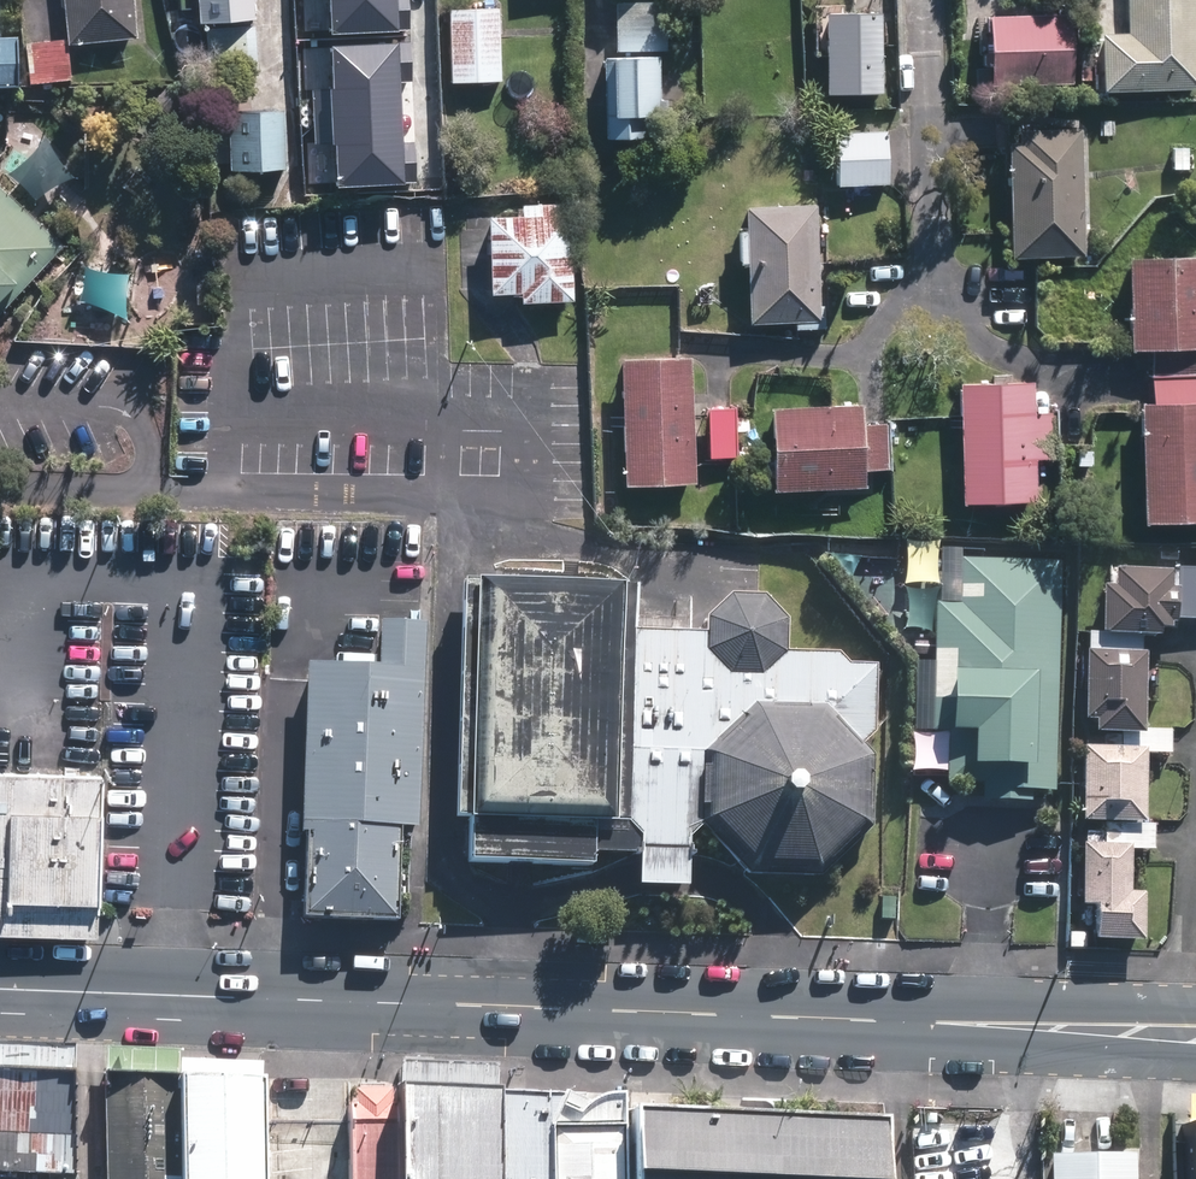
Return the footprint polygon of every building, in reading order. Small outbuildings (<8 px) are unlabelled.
[(68,42),(136,35),(133,0),(64,0),(68,36),(68,42)] [(254,0),(197,0),(199,21),(255,17),(254,0)] [(305,35),(411,29),(409,0),(303,0),(305,35)] [(668,0),(617,1),(618,49),(669,48),(668,0)] [(1195,0),(1123,0),(1124,32),(1100,32),(1101,89),(1195,86),(1195,1),(1195,0)] [(506,80),(503,8),(455,10),(457,82),(506,80)] [(882,91),(881,9),(825,9),(826,91),(882,91)] [(984,83),(1068,81),(1067,13),(983,14),(984,83)] [(255,22),(206,25),(209,74),(257,71),(255,22)] [(0,35),(0,80),(26,80),(27,36),(0,35)] [(68,42),(68,36),(28,41),(32,81),(72,77),(68,42)] [(411,43),(332,47),(334,91),(314,92),(317,146),(309,146),(312,188),(417,182),(415,144),(405,145),(401,82),(413,82),(411,43)] [(660,112),(659,53),(605,54),(607,135),(641,134),(640,112),(660,112)] [(285,165),(285,107),(230,107),(231,166),(285,165)] [(1080,254),(1077,127),(1016,129),(1016,140),(1004,141),(1007,256),(1080,254)] [(838,183),(890,182),(890,129),(838,130),(838,183)] [(1186,168),(1186,147),(1170,146),(1170,168),(1186,168)] [(63,250),(0,189),(0,316),(63,250)] [(521,300),(574,299),(571,199),(522,201),(522,213),(488,214),(490,291),(521,290),(521,300)] [(818,202),(746,205),(750,321),(822,318),(818,202)] [(1195,374),(1194,347),(1195,347),(1195,254),(1124,256),(1126,349),(1149,348),(1150,375),(1195,374)] [(692,481),(688,355),(616,358),(621,483),(692,481)] [(1150,375),(1150,401),(1136,401),(1139,520),(1195,519),(1195,400),(1195,374),(1150,375)] [(1030,411),(1029,379),(955,381),(959,501),(1033,499),(1032,458),(1054,457),(1053,411),(1030,411)] [(859,422),(858,404),(767,406),(769,489),(861,486),(860,468),(887,468),(885,421),(859,422)] [(735,458),(733,406),(704,407),(706,458),(735,458)] [(1050,793),(1056,565),(959,562),(958,607),(934,606),(930,732),(948,732),(946,782),(980,784),(980,800),(1025,801),(1025,793),(1050,793)] [(1195,597),(1195,574),(1174,573),(1174,591),(1173,591),(1167,591),(1167,574),(1110,573),(1110,592),(1098,592),(1098,637),(1098,639),(1138,640),(1163,640),(1163,639),(1168,639),(1168,636),(1173,636),(1173,624),(1194,624),(1195,624),(1195,619),(1195,597)] [(639,618),(629,880),(690,880),(691,821),(751,877),(813,882),(870,834),(874,631),(786,625),(782,607),(764,586),(717,584),(695,606),(639,618)] [(614,887),(624,593),(472,589),(463,882),(614,887)] [(1098,639),(1098,637),(1085,637),(1084,655),(1082,655),(1080,725),(1091,725),(1091,738),(1119,738),(1140,738),(1140,733),(1142,656),(1138,656),(1138,640),(1098,639)] [(401,677),(305,673),(295,922),(391,926),(401,677)] [(1168,734),(1140,733),(1140,738),(1119,738),(1119,740),(1101,740),(1101,751),(1080,751),(1078,826),(1141,827),(1143,758),(1168,759),(1168,734)] [(103,772),(0,770),(0,908),(100,910),(103,772)] [(1079,849),(1078,910),(1092,910),(1091,944),(1139,945),(1140,896),(1126,896),(1127,853),(1150,854),(1150,830),(1100,829),(1100,838),(1084,837),(1084,849),(1079,849)] [(1067,946),(1084,945),(1084,929),(1067,930),(1067,946)] [(73,1071),(0,1068),(0,1171),(47,1172),(46,1178),(75,1178),(73,1071)] [(281,1069),(189,1070),(190,1178),(283,1178),(281,1069)] [(189,1070),(115,1070),(116,1178),(190,1178),(189,1070)] [(398,1085),(349,1083),(351,1178),(400,1178),(398,1085)] [(498,1089),(398,1085),(400,1178),(499,1178),(498,1089)] [(551,1126),(566,1092),(498,1089),(499,1178),(552,1178),(551,1126)] [(625,1095),(566,1092),(551,1126),(552,1178),(626,1178),(625,1095)] [(635,1110),(634,1178),(888,1178),(889,1114),(635,1110)] [(1128,1153),(1043,1154),(1044,1178),(1128,1178),(1128,1153)]
